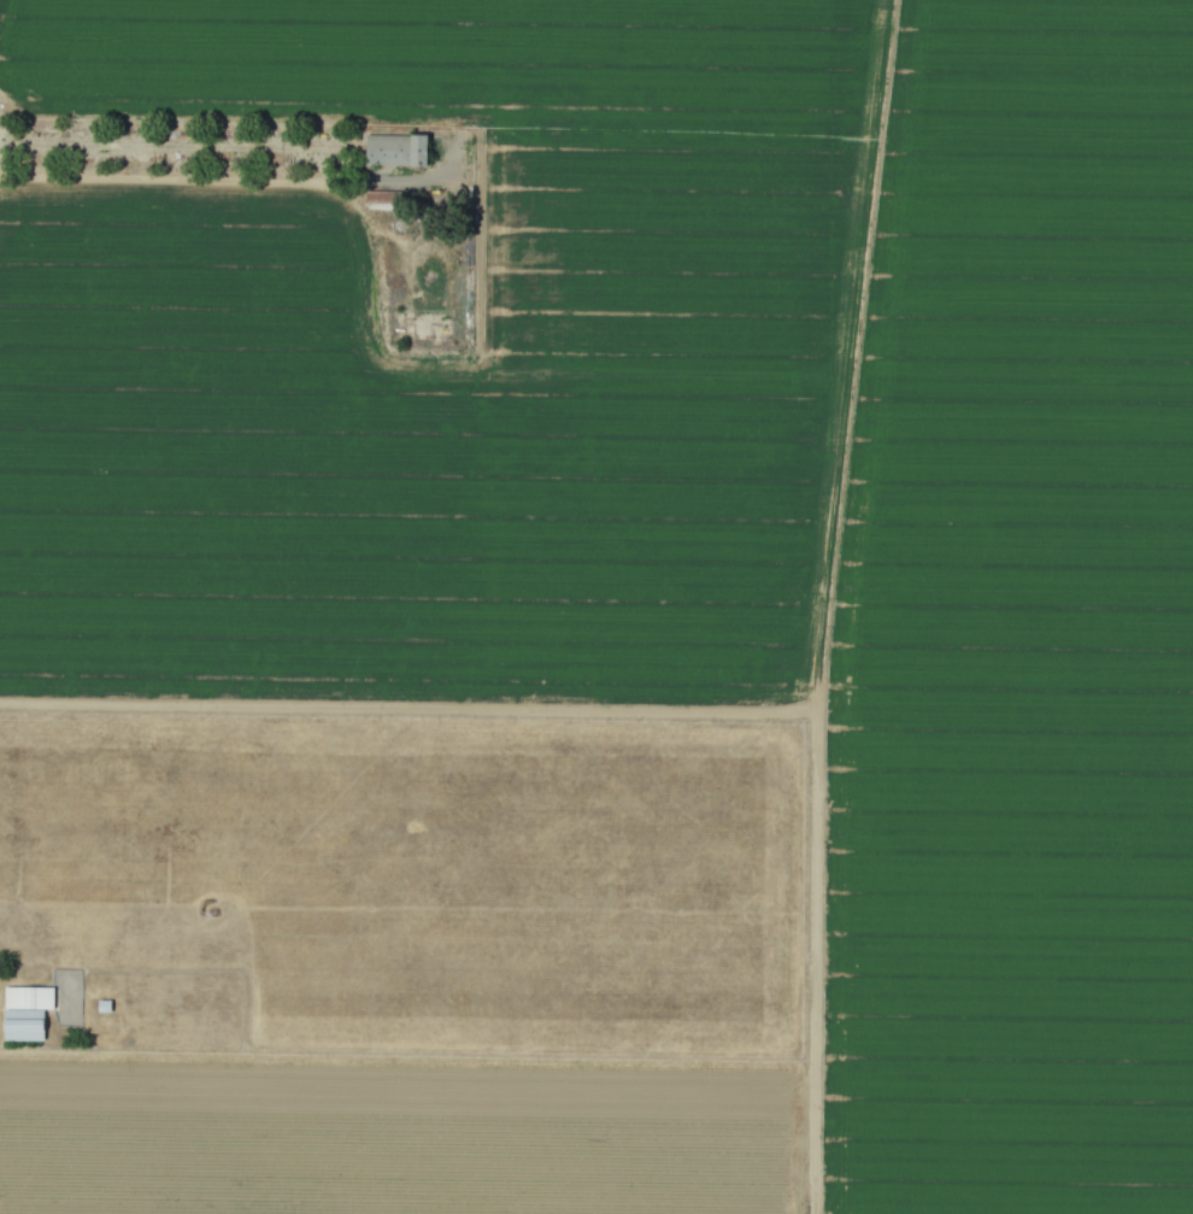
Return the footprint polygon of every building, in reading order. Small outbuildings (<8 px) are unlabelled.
[(426,135),(365,134),(364,165),(426,166),(426,135)] [(52,987),(2,987),(3,1041),(43,1040),(42,1008),(52,1008),(52,987)]
